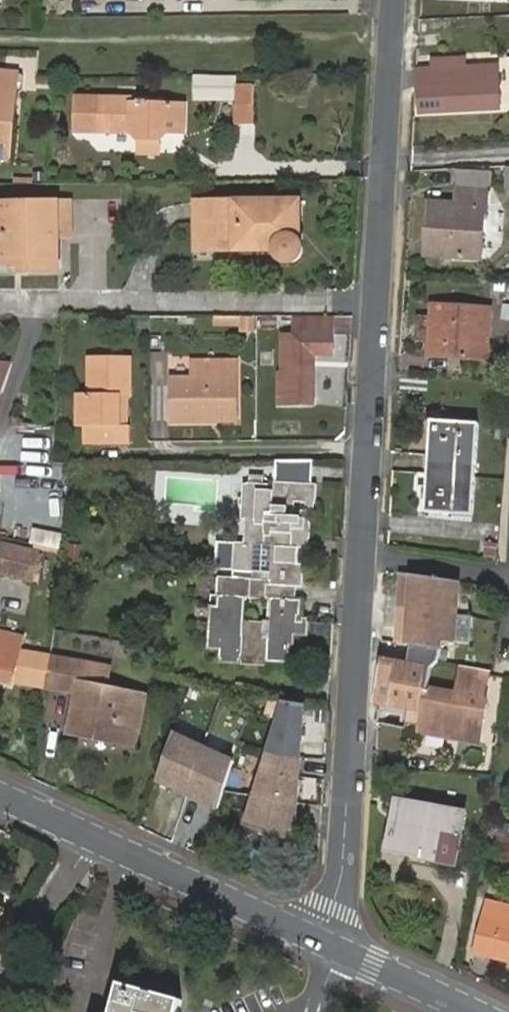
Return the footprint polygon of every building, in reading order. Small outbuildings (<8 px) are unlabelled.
[(447,62),(436,63),(436,74),(421,74),(422,114),(503,111),(502,70),(468,72),(455,72),(455,61),(447,62)] [(455,72),(468,72),(467,62),(467,61),(457,61),(455,61),(455,72)] [(8,158),(16,89),(5,88),(6,73),(0,72),(0,158),(8,158)] [(17,74),(6,73),(5,88),(16,89),(17,74)] [(205,99),(205,100),(223,101),(237,101),(237,126),(254,126),(253,87),(236,88),(236,80),(236,74),(206,75),(206,81),(205,90),(205,99)] [(193,100),(205,100),(205,99),(205,90),(206,81),(206,75),(193,75),(193,100)] [(137,139),(159,140),(166,131),(181,132),(181,102),(145,102),(145,100),(135,100),(135,102),(130,102),(130,98),(97,97),(97,131),(129,132),(137,139)] [(159,152),(159,140),(137,139),(136,152),(159,152)] [(427,203),(425,240),(440,241),(439,258),(479,261),(480,241),(474,240),(475,218),(486,219),(488,192),(458,189),(456,206),(427,203)] [(197,206),(197,254),(275,253),(276,256),(277,259),(280,263),(284,264),(288,265),(290,265),(293,265),(295,263),(298,262),(301,258),(303,255),(303,244),(298,243),(297,206),(197,206)] [(25,261),(25,273),(56,273),(56,237),(67,237),(68,207),(0,208),(0,262),(25,261)] [(440,241),(425,240),(424,256),(439,258),(440,241)] [(431,305),(431,317),(429,340),(428,357),(487,361),(489,308),(431,305)] [(255,331),(255,316),(242,315),(242,331),(255,331)] [(331,355),(332,316),(282,316),(282,375),(278,375),(278,407),(313,406),(313,355),(331,355)] [(429,340),(431,317),(418,316),(418,339),(429,340)] [(122,395),(128,395),(133,395),(132,394),(133,355),(91,355),(90,394),(80,395),(80,422),(84,423),(84,426),(84,442),(121,442),(122,423),(122,395)] [(205,416),(238,417),(238,361),(195,361),(194,379),(172,378),(171,421),(205,421),(205,416)] [(429,421),(425,512),(474,516),(479,424),(429,421)] [(133,423),(128,423),(122,423),(121,442),(128,442),(132,442),(133,423)] [(16,476),(46,478),(47,456),(18,454),(16,476)] [(302,486),(304,462),(298,461),(262,462),(261,485),(261,492),(256,492),(256,487),(237,486),(235,501),(228,501),(227,509),(235,510),(234,522),(239,523),(238,546),(223,546),(222,558),(214,559),(214,572),(224,572),(224,575),(244,576),(245,550),(268,550),(267,575),(260,575),(260,580),(289,582),(290,567),(281,567),(283,540),(300,540),(300,525),(294,525),(295,512),(288,513),(287,504),(295,504),(306,505),(306,486),(302,486)] [(153,514),(219,518),(222,478),(156,474),(153,514)] [(30,528),(27,544),(60,549),(62,533),(30,528)] [(5,543),(0,565),(0,575),(31,582),(38,550),(5,543)] [(495,561),(497,545),(485,544),(483,560),(495,561)] [(222,558),(223,546),(215,546),(214,559),(222,558)] [(213,595),(235,595),(236,577),(214,576),(213,595)] [(453,641),(458,580),(400,576),(398,599),(408,600),(406,627),(396,627),(395,645),(438,652),(440,640),(453,641)] [(289,588),(289,582),(260,580),(258,621),(233,621),(235,595),(213,595),(213,605),(204,605),(204,620),(196,620),(195,646),(257,650),(256,660),(280,661),(281,635),(287,635),(288,624),(284,624),(284,617),(288,618),(288,602),(282,601),(283,587),(289,588)] [(213,605),(213,595),(197,594),(196,620),(204,620),(204,605),(213,605)] [(331,635),(332,623),(307,622),(306,634),(331,635)] [(298,624),(288,624),(287,635),(297,636),(298,624)] [(0,635),(0,682),(15,685),(16,682),(47,687),(53,653),(23,649),(25,639),(20,639),(0,635)] [(257,650),(195,646),(195,657),(256,660),(257,650)] [(53,653),(47,687),(77,692),(71,732),(136,742),(144,691),(109,685),(79,680),(83,658),(53,653)] [(112,663),(83,658),(79,680),(109,685),(112,663)] [(384,659),(377,703),(426,711),(423,733),(482,743),(489,698),(484,697),(488,671),(485,671),(462,667),(458,692),(430,688),(434,668),(384,659)] [(462,667),(485,671),(485,669),(436,661),(436,662),(462,667)] [(282,700),(244,827),(268,838),(297,841),(307,705),(282,700)] [(235,761),(174,731),(157,784),(219,813),(235,761)] [(391,805),(382,846),(399,850),(397,861),(449,872),(459,821),(391,805)] [(491,860),(508,863),(508,835),(496,833),(491,860)] [(399,850),(382,846),(380,857),(397,861),(399,850)] [(15,918),(0,909),(0,943),(15,918)] [(489,956),(508,962),(508,917),(502,916),(501,922),(497,921),(489,956)] [(181,1001),(120,985),(113,1011),(178,1011),(181,1001)]
